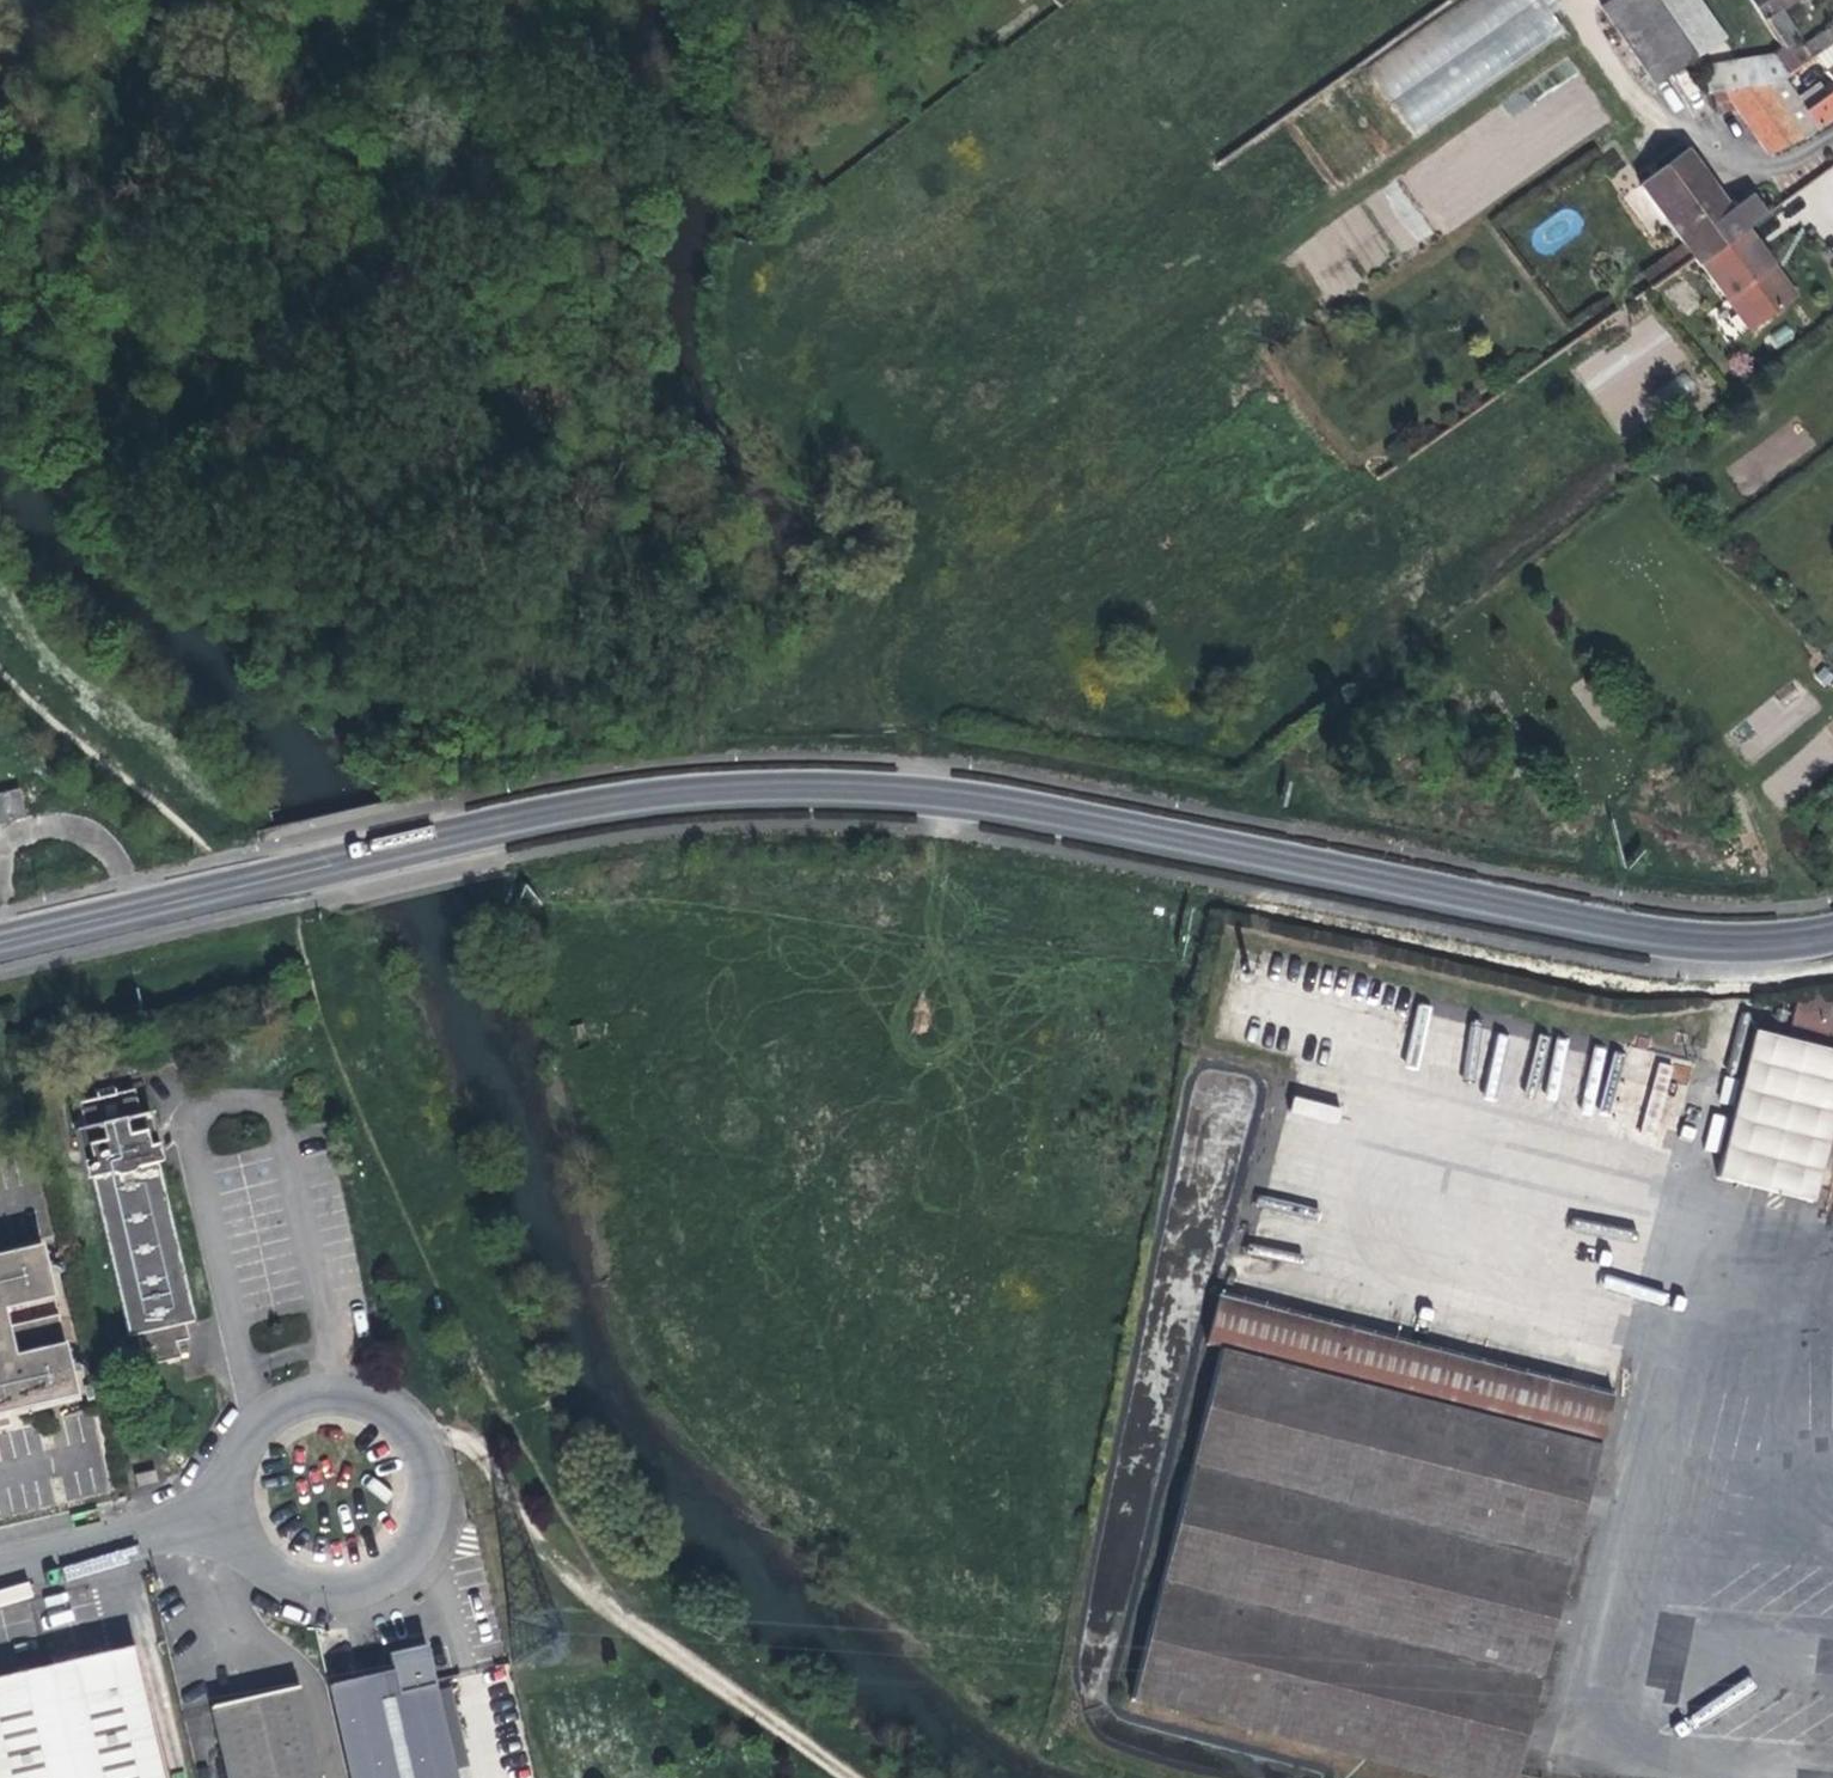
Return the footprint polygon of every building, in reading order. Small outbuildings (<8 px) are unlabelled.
[(1571,33),(1550,0),(1466,0),(1367,62),(1411,133),(1571,33)] [(1698,56),(1659,0),(1613,0),(1603,7),(1657,85),(1698,56)] [(1698,56),(1724,37),(1698,0),(1659,0),(1698,56)] [(1784,47),(1773,56),(1791,76),(1810,62),(1802,49),(1797,42),(1799,40),(1780,11),(1796,0),(1751,0),(1784,47)] [(1811,43),(1820,55),(1832,46),(1832,27),(1811,43)] [(1817,58),(1820,55),(1811,43),(1802,49),(1810,62),(1817,58)] [(1832,68),(1832,46),(1820,55),(1817,58),(1828,71),(1832,68)] [(1705,65),(1709,92),(1767,84),(1782,82),(1787,79),(1791,76),(1773,56),(1705,65)] [(1832,122),(1832,93),(1828,96),(1821,85),(1802,100),(1787,79),(1782,82),(1767,84),(1806,139),(1832,122)] [(1806,139),(1767,84),(1709,92),(1710,104),(1717,104),(1718,115),(1741,112),(1772,154),(1806,139)] [(1644,187),(1701,264),(1702,263),(1749,228),(1773,212),(1758,190),(1734,208),(1691,150),(1644,187)] [(1775,265),(1749,228),(1702,263),(1752,331),(1792,301),(1794,291),(1784,277),(1776,275),(1770,268),(1775,265)] [(0,778),(0,797),(2,806),(28,800),(22,773),(0,778)] [(1825,1034),(1832,1035),(1832,996),(1795,1003),(1787,1041),(1752,1034),(1719,1179),(1814,1201),(1832,1120),(1832,1052),(1822,1049),(1825,1034)] [(139,1091),(81,1104),(88,1129),(77,1132),(88,1180),(94,1179),(131,1338),(140,1335),(143,1351),(155,1349),(159,1365),(185,1359),(181,1343),(193,1341),(188,1324),(198,1322),(161,1164),(166,1163),(154,1115),(145,1117),(139,1091)] [(0,1254),(0,1430),(15,1427),(11,1411),(80,1395),(61,1315),(11,1326),(6,1308),(57,1296),(45,1243),(0,1254)] [(1514,1420),(1526,1376),(1216,1296),(1205,1341),(1220,1344),(1514,1420)] [(1440,1777),(1514,1777),(1608,1398),(1526,1376),(1514,1420),(1220,1344),(1131,1702),(1440,1777)] [(132,1644),(0,1676),(0,1777),(164,1777),(132,1644)] [(353,1777),(459,1777),(432,1664),(427,1646),(389,1656),(394,1674),(333,1689),(353,1777)] [(301,1689),(213,1708),(229,1777),(323,1777),(301,1689)] [(206,1714),(206,1693),(184,1694),(185,1714),(206,1714)]
